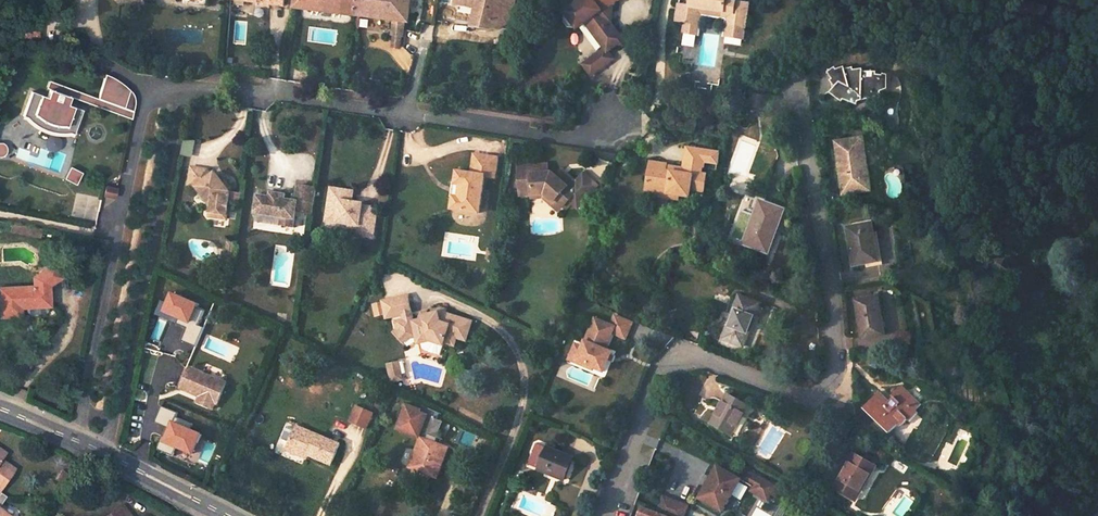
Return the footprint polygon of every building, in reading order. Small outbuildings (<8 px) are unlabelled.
[(294,8),(408,22),(411,0),(295,0),(294,8)] [(456,4),(473,6),(470,27),(501,31),(505,32),(510,13),(504,12),(507,0),(457,0),(456,4)] [(589,72),(604,61),(605,59),(606,57),(607,55),(606,52),(606,50),(605,49),(614,41),(619,42),(620,33),(616,32),(605,18),(607,5),(613,0),(578,0),(564,11),(563,20),(566,25),(576,27),(583,21),(602,45),(581,61),(589,72)] [(683,23),(681,34),(695,36),(698,14),(699,10),(731,14),(728,37),(741,39),(746,4),(723,1),(723,0),(686,0),(685,7),(674,5),(674,22),(683,23)] [(723,37),(728,37),(731,14),(699,10),(698,14),(726,18),(723,37)] [(34,21),(19,24),(20,32),(35,29),(34,21)] [(6,34),(20,32),(19,24),(5,26),(6,34)] [(769,68),(783,69),(784,60),(782,60),(782,58),(772,57),(772,59),(771,58),(769,68)] [(835,90),(832,96),(842,102),(844,100),(856,104),(858,100),(873,98),(873,94),(882,93),(886,75),(845,66),(829,74),(833,80),(830,85),(835,90)] [(106,76),(102,74),(95,98),(130,111),(131,104),(131,101),(130,97),(129,94),(127,90),(124,88),(120,85),(117,82),(113,80),(109,78),(106,76)] [(46,80),(43,88),(48,89),(69,97),(129,119),(130,111),(95,98),(46,80)] [(80,109),(66,104),(69,97),(48,89),(45,96),(29,91),(19,118),(22,120),(26,123),(30,126),(33,128),(38,131),(44,133),(51,135),(57,136),(62,136),(67,136),(70,137),(80,109)] [(747,107),(761,110),(764,99),(749,96),(747,107)] [(835,143),(843,196),(870,192),(862,139),(835,143)] [(184,140),(181,155),(193,157),(196,142),(184,140)] [(703,174),(698,173),(699,166),(701,167),(702,161),(717,164),(718,152),(687,146),(683,168),(672,165),(671,170),(663,169),(664,162),(648,159),(643,188),(686,196),(687,188),(700,191),(703,174)] [(448,207),(476,211),(481,174),(491,175),(494,155),(471,152),(468,171),(453,169),(452,182),(457,182),(455,195),(450,195),(448,207)] [(515,164),(517,190),(529,189),(529,193),(545,187),(554,195),(558,192),(563,196),(569,190),(571,192),(571,191),(580,199),(593,185),(593,182),(581,171),(573,180),(565,173),(559,179),(549,171),(545,171),(544,162),(515,164)] [(209,216),(222,218),(225,198),(221,193),(224,190),(222,188),(217,180),(209,170),(206,172),(202,167),(185,164),(183,183),(191,184),(205,203),(205,210),(209,216)] [(559,179),(565,173),(563,171),(557,165),(551,172),(553,174),(559,179)] [(80,172),(68,166),(61,179),(74,185),(80,172)] [(225,186),(219,178),(217,180),(222,188),(225,186)] [(276,224),(288,226),(290,210),(307,212),(311,185),(292,183),(290,199),(280,198),(280,193),(265,191),(265,196),(252,194),(250,212),(277,216),(276,224)] [(354,233),(368,235),(373,206),(358,204),(358,202),(347,200),(336,199),(337,188),(325,186),(322,219),(345,222),(355,224),(354,233)] [(103,196),(113,198),(115,190),(105,187),(103,196)] [(545,187),(529,193),(529,196),(540,196),(555,209),(565,198),(572,204),(574,206),(580,199),(571,191),(571,192),(569,190),(563,196),(558,192),(554,195),(545,187)] [(348,189),(337,188),(336,199),(347,200),(348,189)] [(740,243),(765,254),(783,211),(758,201),(740,243)] [(276,224),(277,216),(250,212),(249,221),(276,224)] [(343,232),(354,233),(355,224),(345,222),(343,232)] [(846,229),(853,267),(876,263),(871,232),(869,233),(867,225),(846,229)] [(484,244),(483,244),(481,255),(488,256),(490,245),(484,244)] [(225,260),(227,249),(221,248),(217,248),(216,259),(225,260)] [(1009,271),(1006,259),(996,262),(999,273),(1009,271)] [(48,306),(47,285),(59,277),(50,264),(31,277),(31,286),(0,288),(0,317),(19,316),(18,307),(48,306)] [(421,349),(435,354),(440,340),(450,343),(452,336),(462,339),(467,320),(441,312),(409,319),(403,294),(376,300),(377,301),(369,303),(371,315),(379,313),(380,317),(398,313),(399,318),(391,320),(393,327),(390,330),(399,341),(404,337),(412,335),(414,342),(416,341),(416,343),(417,344),(417,346),(418,347),(419,348),(420,349),(421,349)] [(719,337),(740,346),(757,302),(736,294),(719,337)] [(862,339),(884,336),(878,297),(856,301),(862,339)] [(599,371),(607,351),(601,348),(610,326),(590,317),(573,359),(599,371)] [(384,364),(389,379),(396,377),(392,362),(384,364)] [(181,384),(202,390),(200,397),(216,402),(218,395),(221,396),(227,375),(188,363),(181,384)] [(893,399),(889,402),(880,393),(864,408),(890,433),(900,424),(902,426),(907,422),(909,424),(918,416),(915,413),(922,407),(901,386),(891,397),(893,399)] [(710,425),(730,437),(747,406),(727,395),(710,425)] [(350,423),(369,429),(374,412),(355,406),(350,423)] [(408,469),(434,479),(445,451),(433,446),(442,423),(436,420),(439,414),(422,407),(420,413),(411,409),(407,421),(401,419),(396,431),(420,440),(408,469)] [(307,456),(331,467),(340,445),(296,427),(287,448),(307,456)] [(307,456),(287,448),(286,452),(305,461),(307,456)] [(536,469),(563,480),(572,458),(545,448),(536,469)] [(2,493),(18,470),(5,461),(9,455),(0,449),(0,492),(2,493)] [(834,489),(855,501),(874,467),(854,455),(834,489)] [(701,499),(724,512),(742,480),(719,467),(701,499)] [(748,470),(742,480),(755,487),(760,477),(748,470)] [(777,487),(760,477),(755,487),(752,492),(769,502),(777,487)] [(0,509),(8,497),(2,493),(0,492),(0,515),(11,515),(0,509)] [(668,515),(686,515),(690,506),(665,497),(659,513),(668,515)] [(119,506),(106,515),(128,515),(119,506)] [(659,513),(643,507),(639,515),(668,515),(659,513)]
